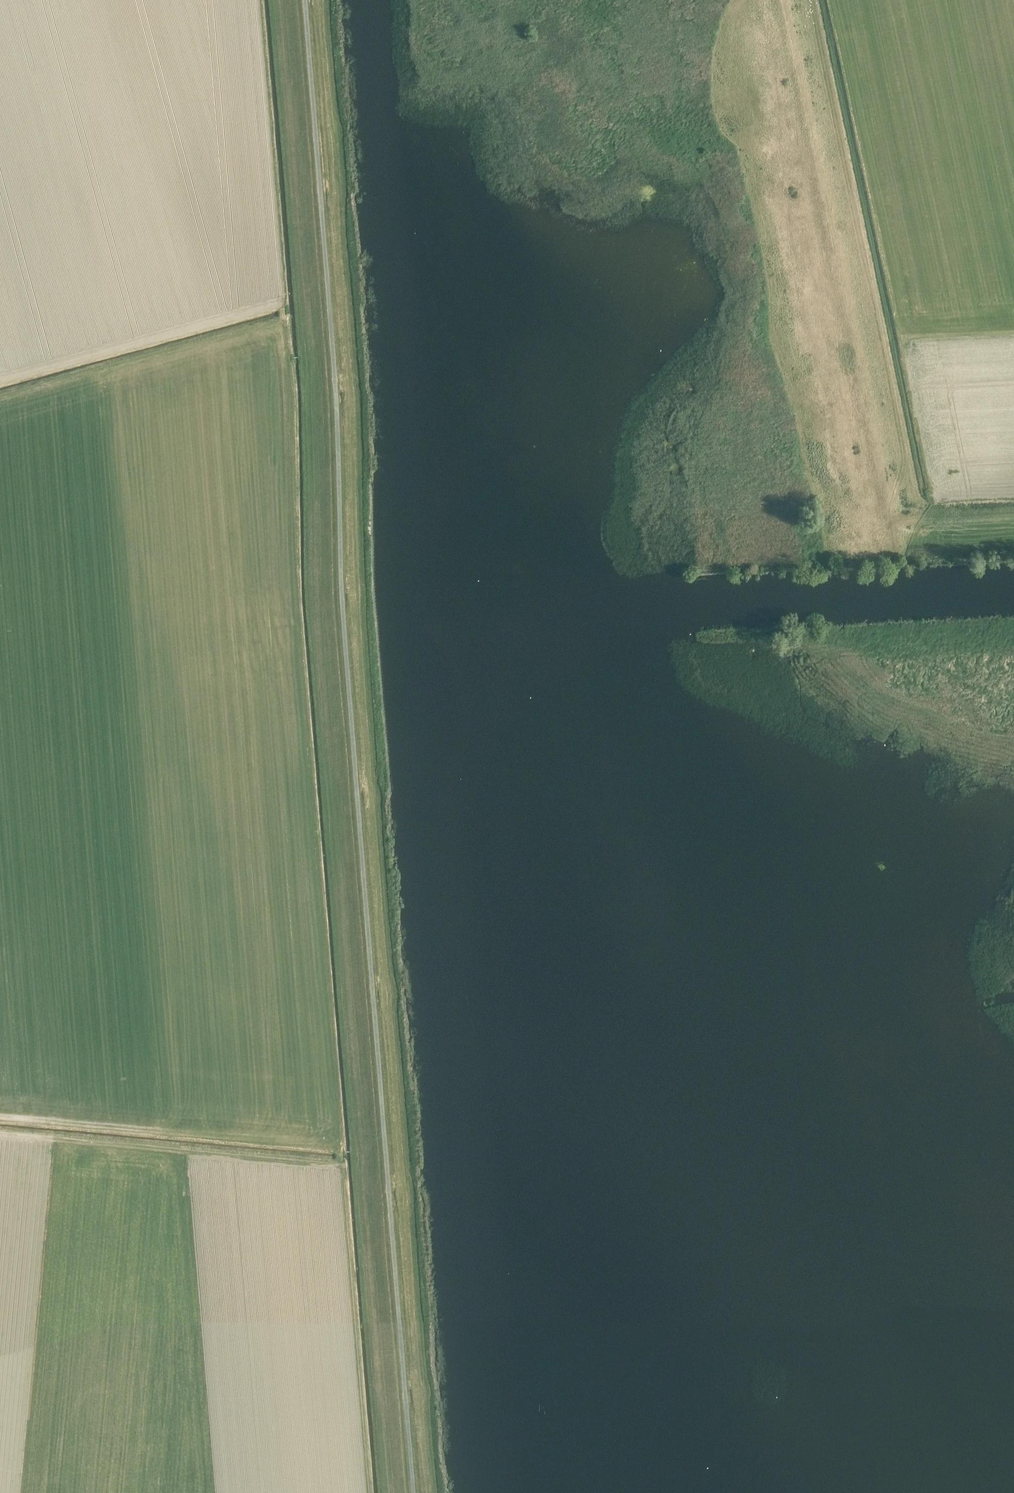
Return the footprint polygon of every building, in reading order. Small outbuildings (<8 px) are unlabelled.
[(964,540),(969,552),(976,549),(971,537),(964,540)]
